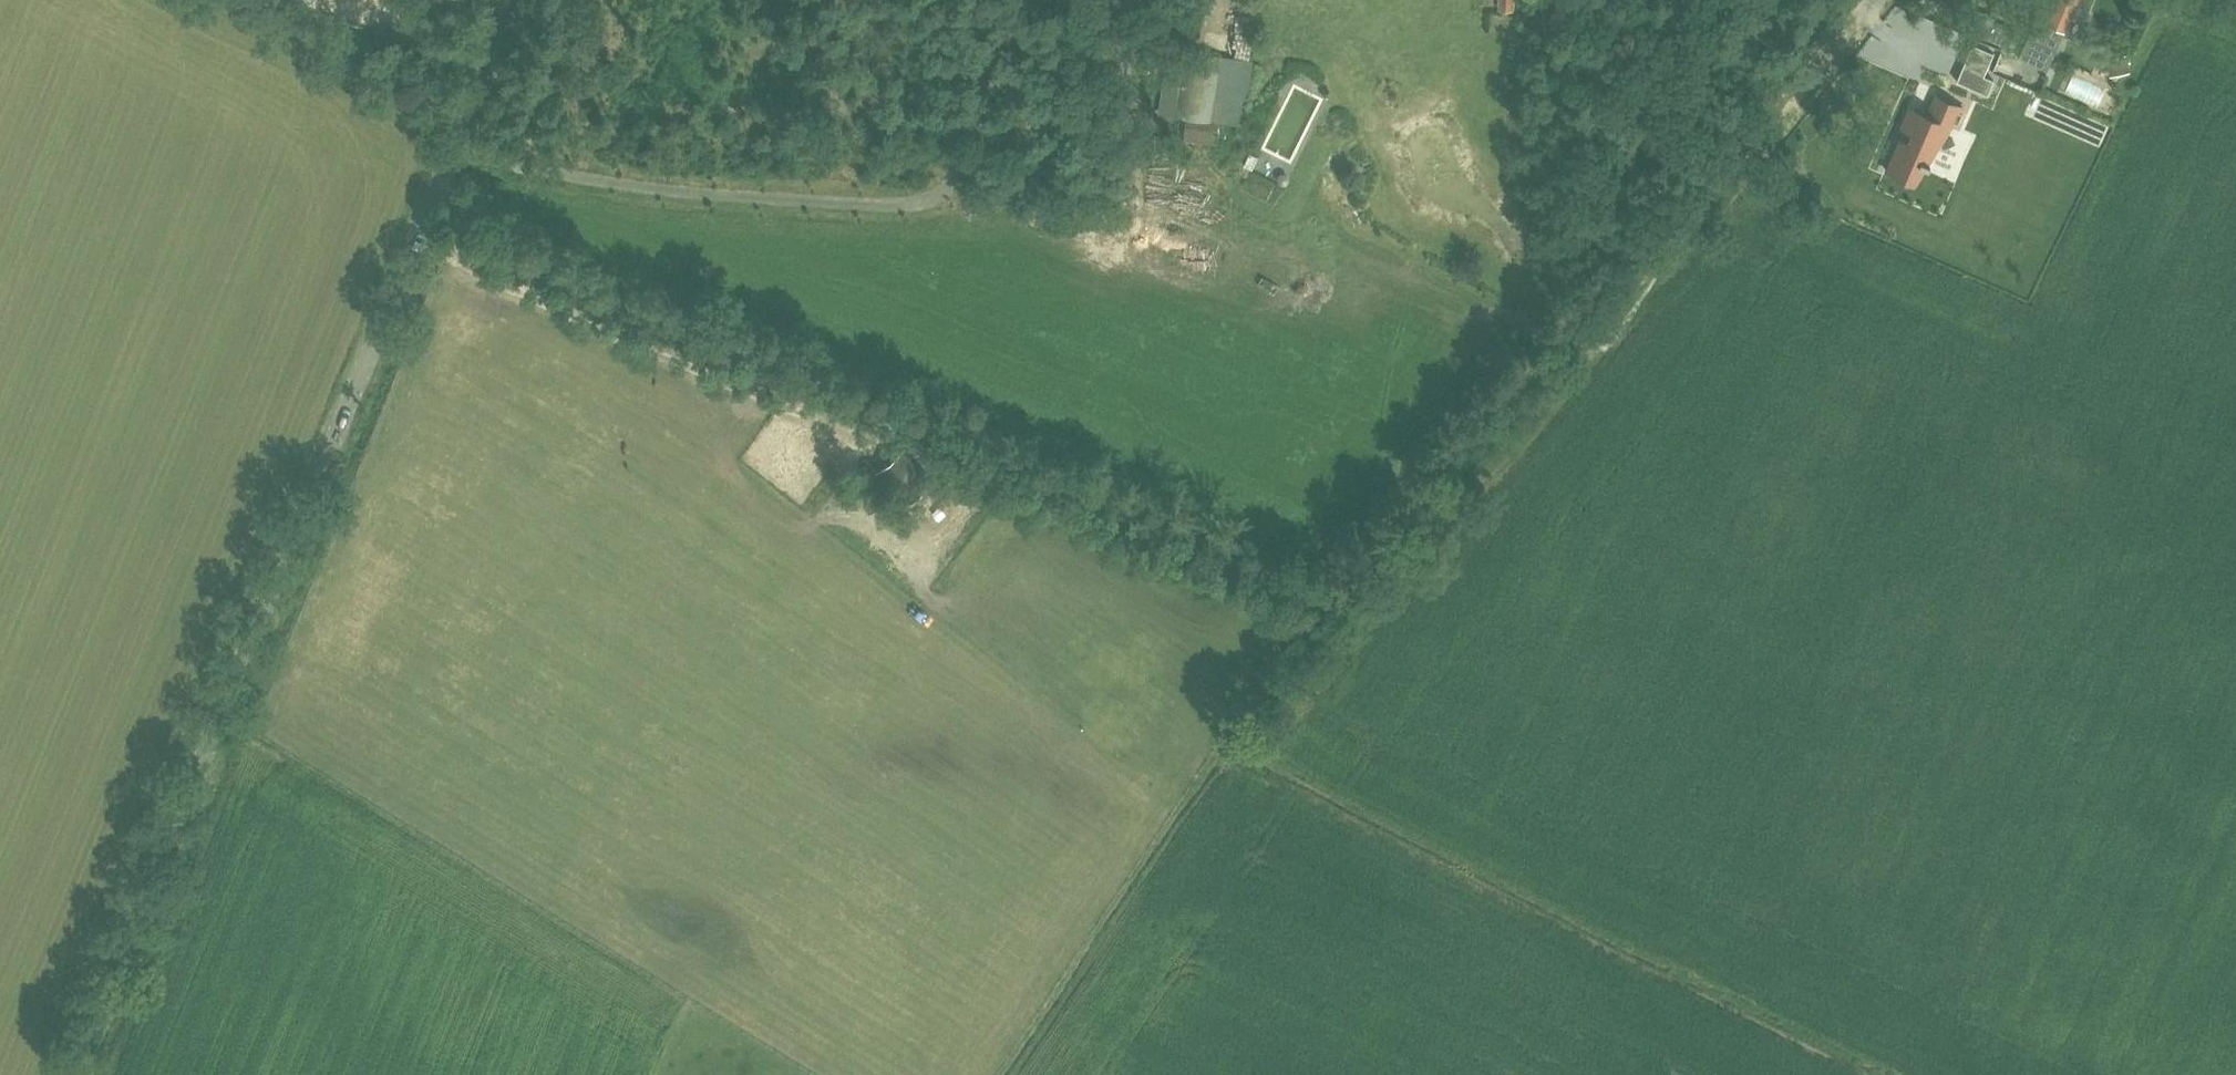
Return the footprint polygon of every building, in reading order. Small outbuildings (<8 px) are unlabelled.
[(1498,8),(1498,11),(1516,11),(1517,0),(1488,0),(1488,8),(1498,8)] [(2029,2),(2025,0),(2010,0),(2003,12),(2021,19),(2029,2)] [(2047,25),(2036,20),(2019,58),(2048,71),(2076,5),(2090,11),(2094,0),(2058,0),(2047,25)] [(1994,20),(1987,39),(2010,49),(2018,31),(1994,20)] [(1184,50),(1175,116),(1212,121),(1221,55),(1184,50)] [(1964,62),(1958,77),(1987,90),(1993,75),(1984,71),(1964,62)] [(2076,75),(2068,92),(2102,109),(2110,92),(2076,75)] [(1904,129),(1886,169),(1898,174),(1914,181),(1921,163),(1927,166),(1929,166),(1931,162),(1930,162),(1928,161),(1936,142),(1944,124),(1951,127),(1954,122),(1956,123),(1958,124),(1963,113),(1962,113),(1961,113),(1964,108),(1935,95),(1926,115),(1909,107),(1900,127),(1904,129)] [(1935,215),(1939,196),(1927,193),(1923,212),(1935,215)] [(936,480),(908,446),(875,473),(904,507),(936,480)]
